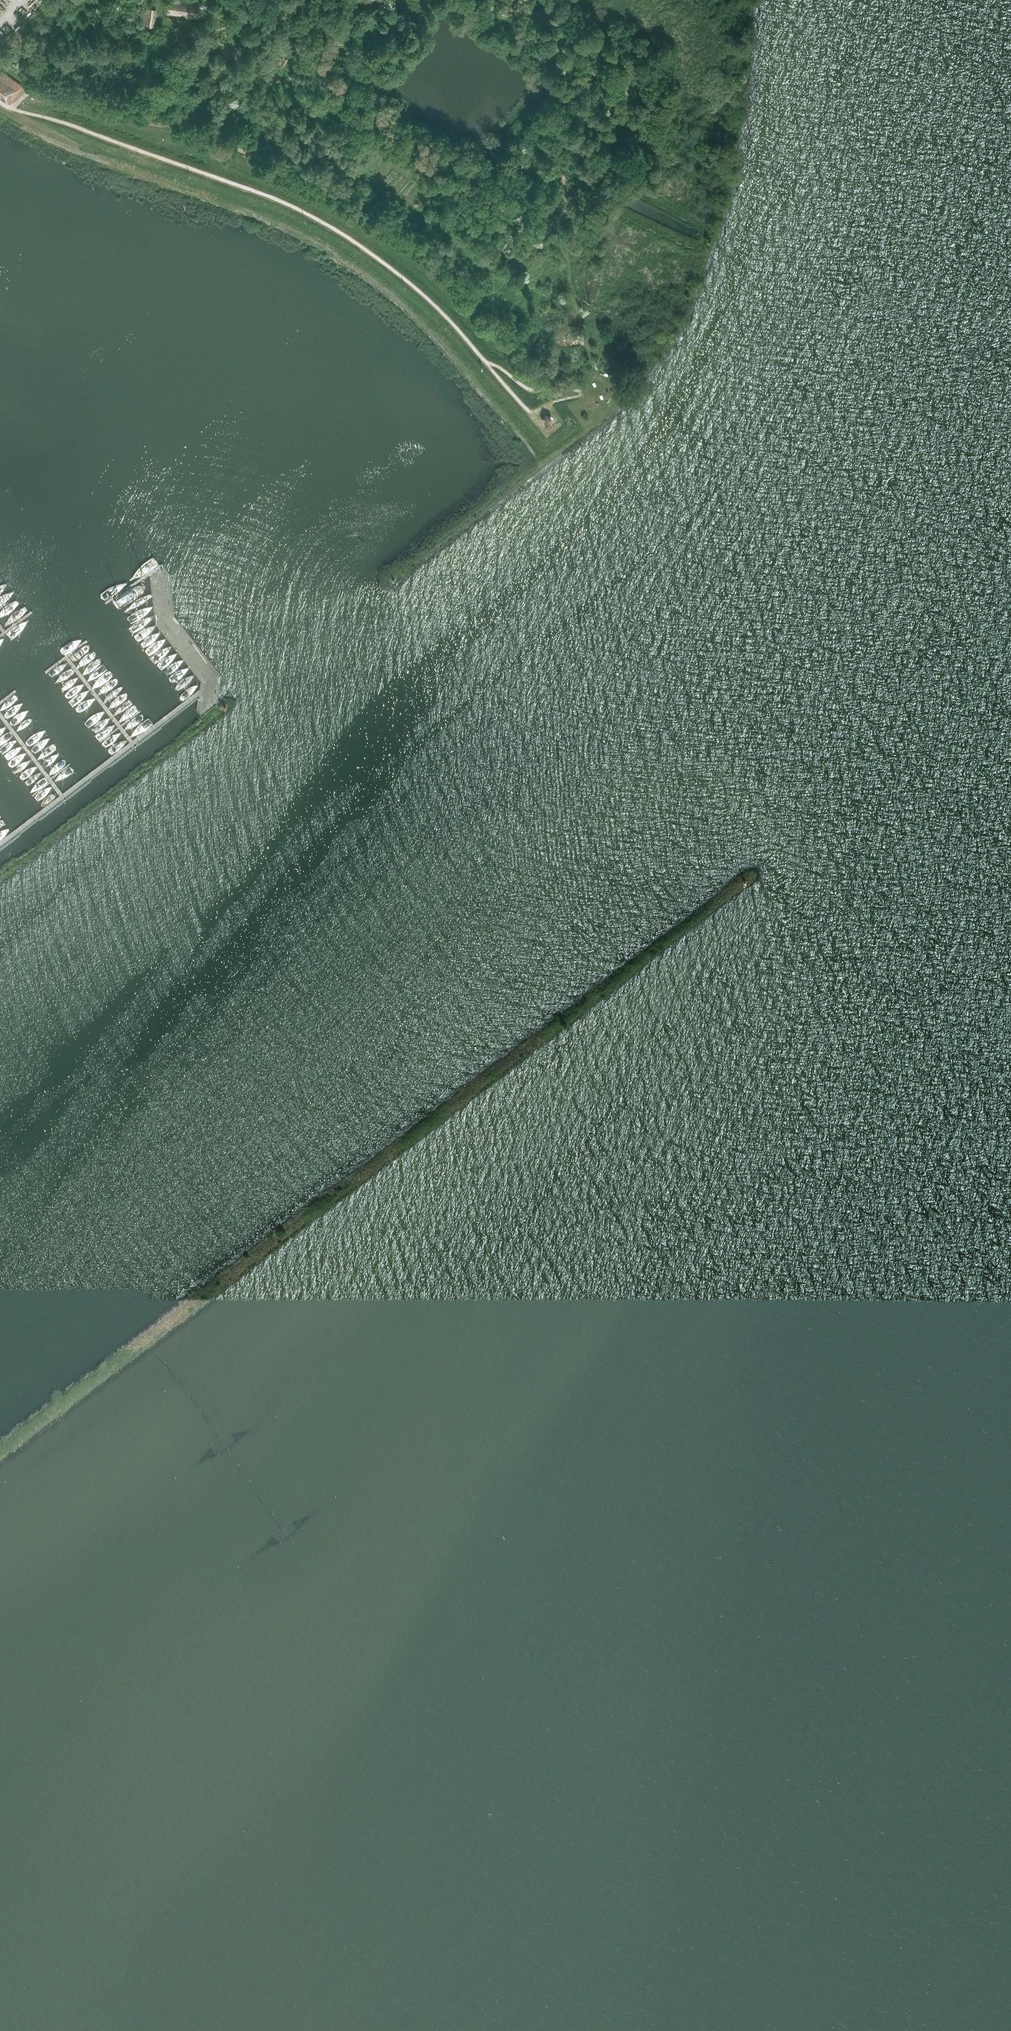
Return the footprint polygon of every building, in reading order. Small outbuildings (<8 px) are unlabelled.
[(202,16),(204,14),(204,12),(205,10),(204,8),(203,6),(201,5),(199,4),(168,2),(166,2),(164,4),(163,5),(163,7),(163,9),(164,11),(165,13),(167,14),(198,17),(200,17),(202,16)] [(1,97),(1,98),(7,102),(8,102),(11,104),(24,86),(0,69),(0,96),(1,97)]
